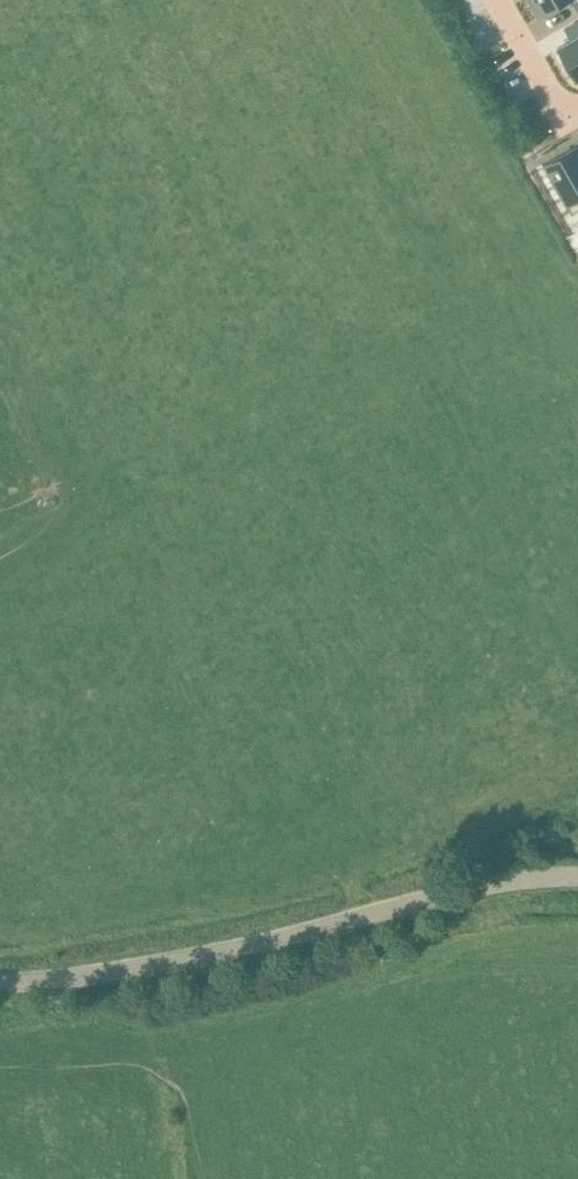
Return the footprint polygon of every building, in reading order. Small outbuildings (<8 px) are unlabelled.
[(540,16),(567,0),(531,0),(540,16)] [(558,47),(577,81),(577,80),(577,36),(572,39),(558,47)] [(544,163),(568,205),(572,213),(577,210),(577,144),(544,163)]
